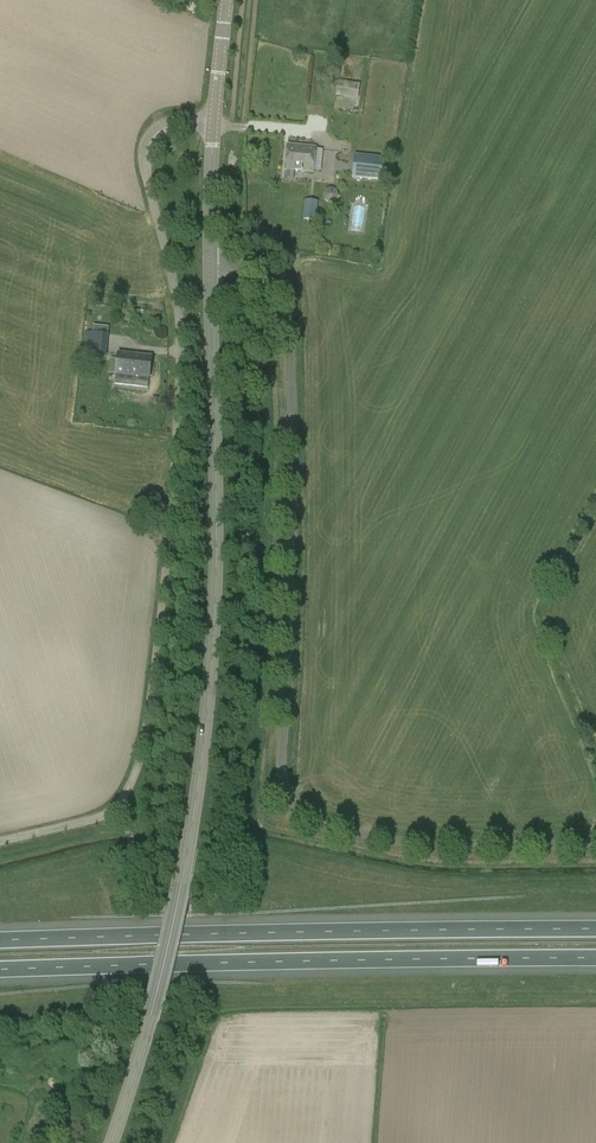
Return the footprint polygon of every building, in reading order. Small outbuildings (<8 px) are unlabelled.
[(338,81),(337,89),(359,92),(360,84),(338,81)] [(316,150),(317,148),(289,144),(286,170),(314,173),(314,171),(321,172),(323,151),(316,150)] [(337,152),(335,177),(383,182),(386,157),(337,152)] [(316,220),(318,201),(306,199),(303,219),(316,220)] [(106,356),(108,334),(85,331),(82,354),(106,356)] [(110,359),(108,373),(150,378),(153,357),(118,353),(118,360),(110,359)]
